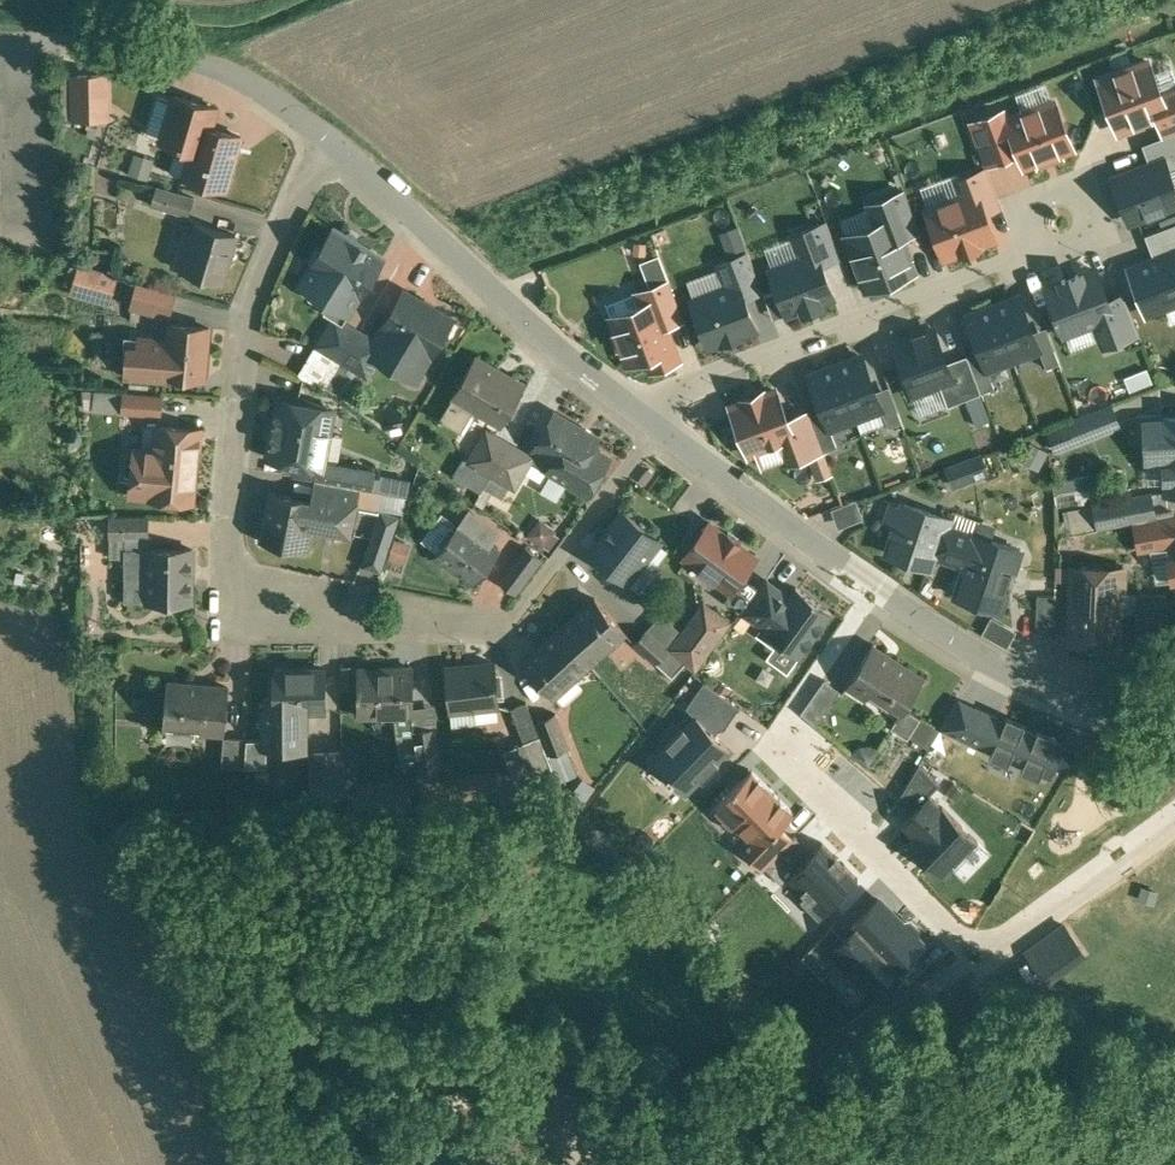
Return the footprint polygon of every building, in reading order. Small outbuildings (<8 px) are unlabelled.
[(1164,124),(1174,120),(1174,81),(1163,85),(1150,50),(1096,70),(1116,126),(1159,110),(1164,124)] [(106,73),(75,74),(76,103),(75,103),(75,117),(107,117),(106,73)] [(76,103),(75,74),(61,74),(62,103),(75,103),(76,103)] [(1057,91),(1005,109),(1003,104),(972,115),(987,158),(1018,147),(1025,165),(1076,147),(1057,91)] [(217,106),(175,94),(162,138),(193,147),(200,123),(211,126),(217,106)] [(211,126),(200,123),(193,147),(184,174),(226,187),(234,160),(233,159),(240,136),(241,136),(241,135),(211,126)] [(1111,169),(1128,219),(1174,203),(1174,176),(1166,150),(1111,169)] [(961,168),(967,185),(925,200),(944,256),(1000,236),(988,202),(998,199),(985,160),(961,168)] [(191,192),(155,181),(150,199),(186,210),(191,192)] [(870,195),(877,216),(843,228),(864,286),(914,268),(900,231),(916,225),(901,184),(870,195)] [(838,295),(825,258),(834,255),(821,216),(796,224),(804,248),(767,260),(785,313),(838,295)] [(237,232),(197,220),(183,268),(223,279),(237,232)] [(350,231),(344,233),(334,227),(323,245),(317,247),(311,256),(313,262),(312,264),(304,277),(334,296),(325,309),(335,315),(343,320),(344,319),(360,293),(360,294),(383,257),(358,242),(357,235),(350,231)] [(1128,260),(1145,310),(1174,300),(1174,244),(1128,260)] [(727,277),(690,289),(708,344),(756,328),(745,292),(758,287),(746,249),(721,257),(727,277)] [(1121,289),(1108,294),(1096,258),(1043,276),(1062,333),(1096,322),(1102,340),(1135,329),(1121,289)] [(116,275),(81,265),(73,289),(109,299),(116,275)] [(667,275),(640,285),(643,296),(607,309),(625,360),(674,342),(666,320),(682,315),(667,275)] [(138,280),(125,277),(121,291),(134,294),(138,280)] [(175,291),(138,280),(134,294),(133,299),(170,309),(175,291)] [(1020,288),(993,297),(1013,356),(1039,346),(1045,363),(1058,358),(1046,323),(1033,327),(1020,288)] [(424,300),(405,289),(382,328),(382,329),(376,339),(370,350),(378,355),(397,366),(401,359),(420,371),(430,354),(431,355),(453,318),(434,306),(424,300)] [(986,365),(1013,356),(993,297),(966,306),(980,348),(968,352),(980,387),(992,383),(986,365)] [(343,320),(335,315),(318,343),(343,358),(360,330),(344,319),(343,320)] [(179,322),(170,321),(168,343),(129,339),(127,372),(167,375),(167,370),(205,374),(210,325),(190,323),(189,322),(179,321),(179,322)] [(933,328),(895,343),(902,361),(899,362),(911,393),(931,386),(952,378),(933,328)] [(376,339),(360,330),(343,358),(356,367),(367,373),(378,355),(370,350),(376,339)] [(343,358),(318,343),(300,373),(326,386),(328,384),(343,359),(343,358)] [(881,407),(862,355),(836,365),(855,417),(881,407)] [(524,385),(475,357),(453,396),(502,424),(524,385)] [(356,367),(343,359),(328,384),(340,391),(356,367)] [(855,417),(836,365),(810,375),(829,426),(855,417)] [(747,453),(783,441),(789,458),(818,449),(803,406),(788,411),(777,380),(728,397),(747,453)] [(124,389),(83,386),(84,404),(123,407),(124,389)] [(163,393),(124,389),(123,407),(161,411),(163,393)] [(334,407),(279,397),(279,399),(280,399),(277,419),(269,418),(267,419),(265,430),(266,432),(273,433),(269,454),(297,459),(323,464),(325,458),(334,407)] [(1110,405),(1084,415),(1092,436),(1119,426),(1110,405)] [(597,438),(556,412),(536,448),(555,459),(577,472),(592,447),(597,438)] [(1084,415),(1070,420),(1078,442),(1092,436),(1084,415)] [(1162,415),(1139,416),(1140,437),(1146,436),(1145,421),(1163,421),(1162,418),(1162,415)] [(1162,418),(1163,421),(1145,421),(1146,436),(1147,459),(1164,458),(1166,492),(1174,491),(1174,417),(1162,418)] [(202,426),(159,422),(157,446),(136,444),(132,489),(152,491),(152,493),(193,497),(198,445),(201,445),(202,426)] [(509,443),(488,431),(470,461),(492,473),(509,443)] [(509,443),(492,473),(515,487),(532,457),(509,443)] [(577,472),(555,459),(547,473),(586,496),(609,457),(592,447),(577,472)] [(981,454),(947,467),(954,485),(987,472),(981,454)] [(374,468),(325,458),(323,464),(321,478),(359,485),(370,487),(370,486),(374,468)] [(323,464),(297,459),(295,473),(317,477),(321,478),(323,464)] [(313,497),(272,488),(262,538),(304,546),(309,523),(330,527),(331,520),(351,524),(355,504),(359,485),(321,478),(317,477),(313,497)] [(370,487),(359,485),(355,504),(379,509),(380,502),(383,489),(370,486),(370,487)] [(405,493),(383,489),(380,502),(402,506),(405,493)] [(1150,494),(1111,501),(1115,523),(1155,515),(1150,494)] [(949,518),(904,503),(903,506),(899,505),(893,524),(896,526),(887,552),(929,566),(932,555),(928,553),(939,521),(947,524),(949,518)] [(659,540),(623,512),(591,553),(631,584),(645,566),(641,563),(659,540)] [(149,513),(111,513),(111,532),(127,532),(149,532),(149,513)] [(500,549),(461,520),(436,553),(458,570),(459,568),(475,581),(500,549)] [(947,524),(939,521),(928,553),(932,555),(976,569),(966,598),(998,608),(1018,548),(947,524)] [(710,523),(685,556),(730,590),(755,556),(710,523)] [(193,545),(149,544),(149,532),(127,532),(127,597),(191,598),(192,563),(193,564),(193,545)] [(526,546),(500,580),(515,592),(541,557),(526,546)] [(1125,568),(1072,566),(1069,640),(1118,642),(1119,591),(1125,591),(1125,568)] [(1165,570),(1133,571),(1135,614),(1167,612),(1165,570)] [(727,594),(702,628),(716,638),(741,605),(727,594)] [(595,596),(559,629),(589,663),(626,630),(595,596)] [(1167,612),(1135,614),(1136,635),(1146,657),(1169,647),(1167,612)] [(702,628),(691,620),(682,632),(707,650),(716,638),(702,628)] [(647,628),(634,642),(656,662),(669,648),(647,628)] [(559,629),(524,661),(554,695),(589,663),(559,629)] [(707,650),(682,632),(673,645),(698,663),(707,650)] [(923,678),(872,646),(848,685),(899,717),(891,727),(908,738),(921,718),(905,707),(923,678)] [(495,661),(446,666),(450,708),(499,703),(495,661)] [(392,666),(392,668),(361,668),(361,666),(358,666),(359,711),(395,711),(414,711),(413,665),(392,666)] [(324,666),(276,666),(275,706),(263,706),(262,735),(248,735),(245,762),(265,762),(265,742),(304,742),(306,706),(324,706),(324,666)] [(229,683),(169,679),(166,725),(167,725),(168,718),(203,720),(203,727),(226,729),(229,683)] [(824,679),(801,712),(815,725),(840,690),(824,679)] [(527,701),(511,707),(524,741),(525,741),(540,735),(527,701)] [(414,728),(414,711),(395,711),(401,759),(403,759),(403,757),(416,755),(413,728),(414,728)] [(555,712),(537,719),(550,752),(568,745),(555,712)] [(414,728),(413,728),(416,755),(418,770),(440,767),(435,725),(414,728)] [(248,735),(225,733),(222,762),(245,764),(245,762),(248,735)] [(524,741),(504,749),(517,780),(552,766),(540,735),(525,741),(524,741)] [(344,791),(343,748),(311,749),(313,792),(344,791)] [(370,1157),(373,1164),(397,1164),(393,1150),(370,1157)]
